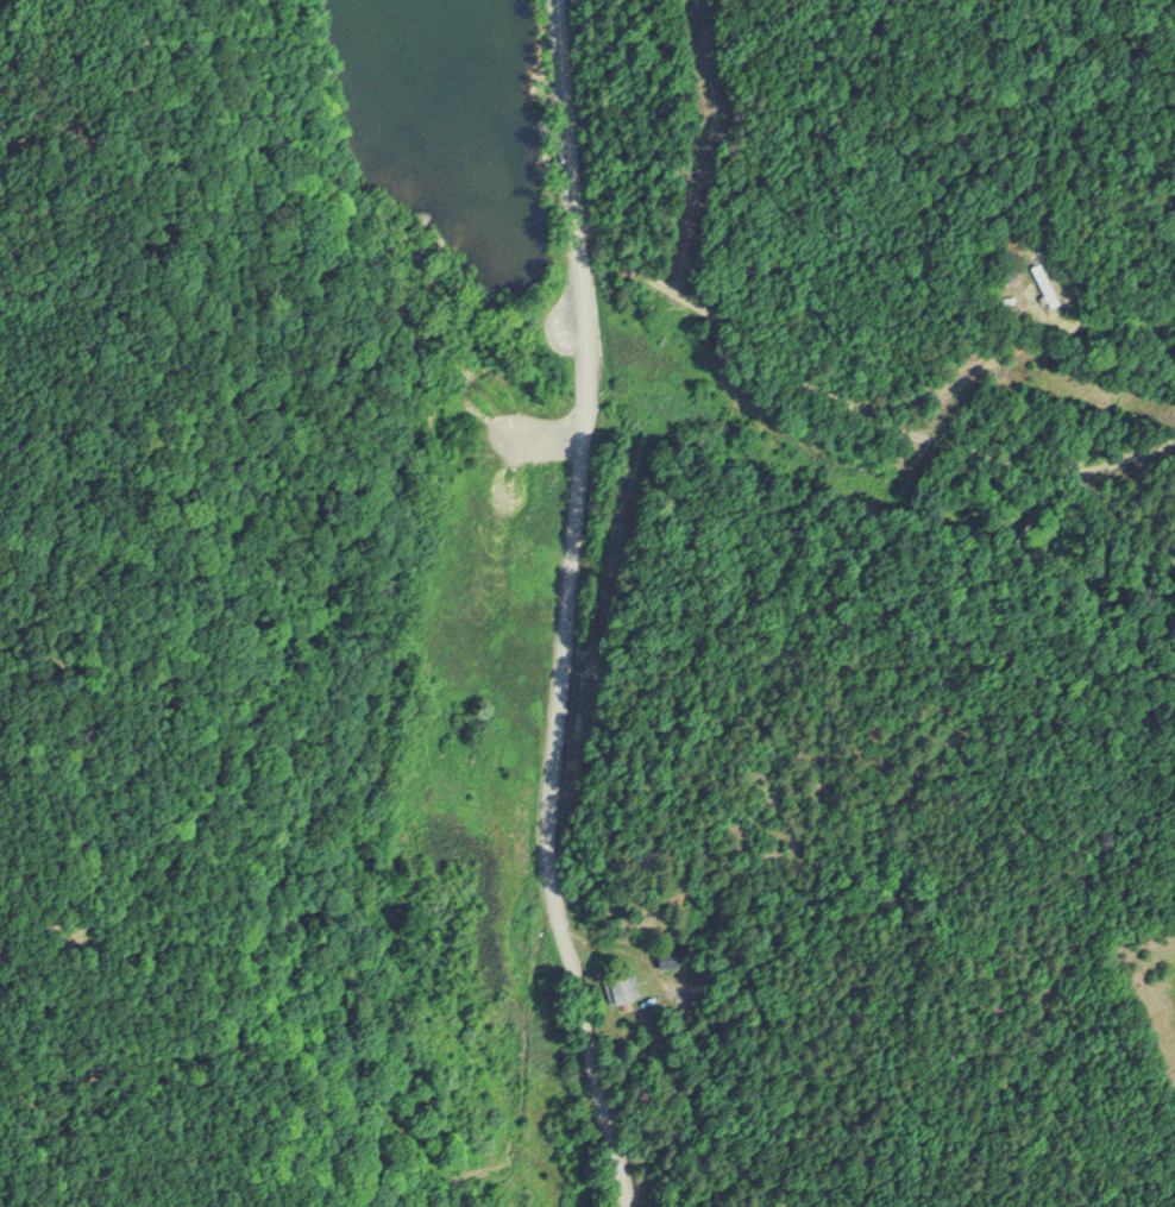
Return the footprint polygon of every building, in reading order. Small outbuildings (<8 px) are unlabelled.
[(1032,265),(1050,307),(1060,303),(1043,261),(1032,265)] [(609,997),(634,1001),(637,977),(613,974),(609,997)]
